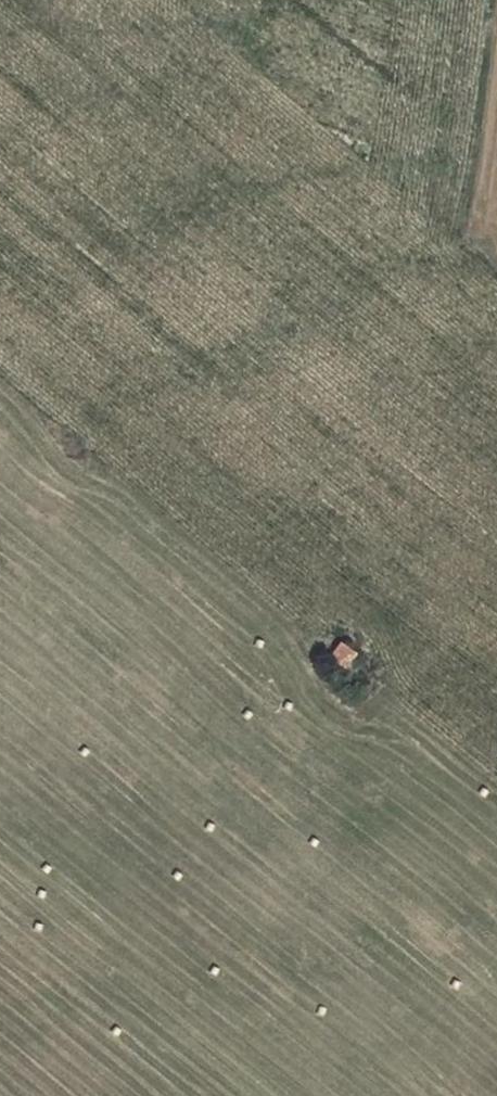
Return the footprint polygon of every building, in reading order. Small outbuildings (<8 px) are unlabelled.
[(345,668),(356,653),(338,641),(327,657),(345,668)]
